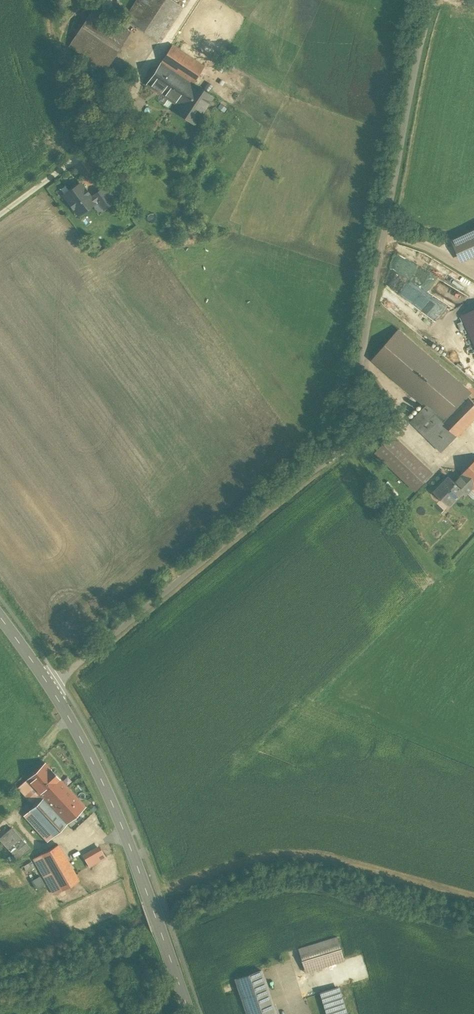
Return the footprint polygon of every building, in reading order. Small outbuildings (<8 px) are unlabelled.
[(103,11),(113,10),(112,0),(102,0),(103,11)] [(161,0),(148,0),(132,24),(161,42),(181,12),(161,0)] [(130,32),(94,8),(69,46),(105,70),(130,32)] [(178,106),(194,83),(194,82),(204,67),(204,66),(198,62),(190,57),(173,45),(172,46),(162,61),(161,63),(147,83),(146,84),(147,85),(148,85),(175,104),(176,105),(176,104),(178,106)] [(87,80),(77,81),(80,96),(90,94),(87,80)] [(194,83),(178,106),(189,113),(186,117),(194,122),(197,119),(198,119),(198,118),(213,96),(194,83)] [(92,97),(85,98),(87,110),(94,109),(92,97)] [(95,203),(92,198),(88,194),(89,193),(88,193),(86,190),(86,189),(85,190),(81,184),(81,183),(80,184),(65,194),(65,195),(65,196),(70,202),(69,202),(69,203),(70,202),(74,208),(73,208),(74,209),(74,208),(78,214),(79,215),(80,214),(94,203),(94,204),(95,203)] [(92,198),(95,203),(98,201),(104,209),(118,199),(108,185),(94,195),(95,196),(92,198)] [(453,239),(462,260),(473,255),(473,229),(453,239)] [(462,315),(473,341),(473,309),(462,315)] [(471,394),(398,331),(373,360),(426,405),(446,422),(467,398),(471,394)] [(410,421),(442,452),(473,419),(473,403),(467,398),(446,422),(426,405),(410,421)] [(432,473),(393,436),(377,452),(416,490),(432,473)] [(463,476),(473,486),(473,462),(461,475),(463,476)] [(463,490),(463,491),(466,493),(473,486),(463,476),(456,483),(463,490)] [(435,492),(449,505),(463,491),(463,490),(456,483),(449,477),(435,492)] [(26,779),(43,798),(62,780),(45,762),(26,779)] [(85,806),(62,780),(43,798),(24,815),(47,841),(85,806)] [(30,848),(11,827),(0,837),(0,838),(18,858),(30,848)] [(79,880),(58,844),(33,858),(50,888),(54,894),(79,880)] [(337,936),(298,948),(305,972),(344,960),(337,936)] [(236,978),(248,1013),(276,1013),(261,970),(236,978)] [(321,992),(328,1013),(345,1013),(337,987),(321,992)]
